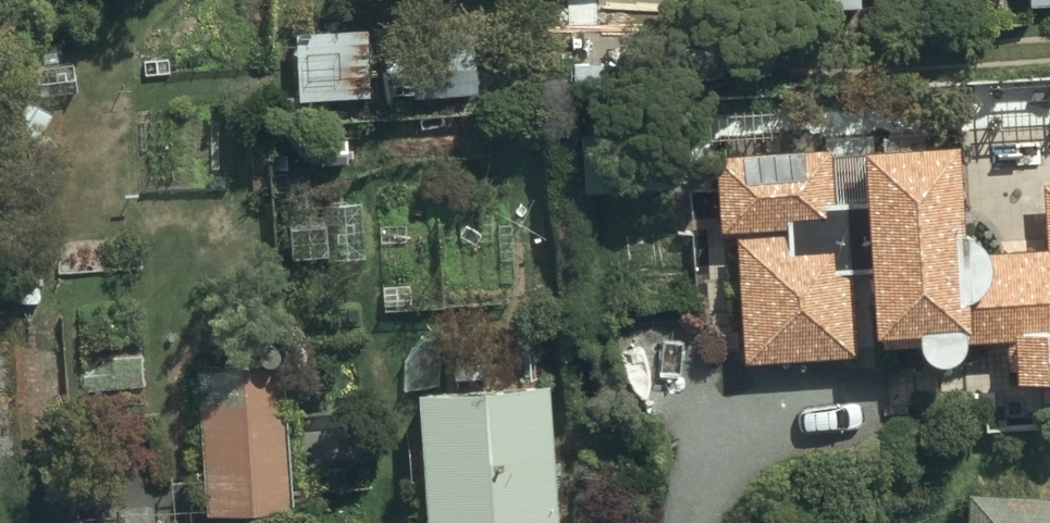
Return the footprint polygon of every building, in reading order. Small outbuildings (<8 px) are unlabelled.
[(298,24),(300,94),(362,92),(361,22),(298,24)] [(400,88),(479,83),(476,29),(414,33),(414,39),(397,40),(400,88)] [(1046,171),(1047,237),(994,240),(994,238),(994,237),(994,235),(993,234),(993,233),(993,231),(992,230),(992,229),(991,227),(991,226),(990,225),(989,224),(989,223),(988,222),(987,221),(986,219),(985,218),(984,217),(983,217),(982,216),(981,215),(980,214),(978,213),(977,213),(976,212),(975,212),(974,211),(972,211),(971,210),(970,210),(968,209),(967,209),(965,209),(964,209),(963,209),(963,122),(866,126),(867,143),(832,145),(831,138),(718,144),(719,180),(691,181),(700,327),(745,325),(746,352),(852,347),(847,259),(874,257),(876,311),(921,310),(920,326),(921,328),(922,329),(923,330),(924,332),(925,333),(926,334),(927,336),(928,337),(930,338),(931,338),(933,339),(934,340),(936,341),(937,341),(939,341),(941,341),(942,342),(944,342),(946,341),(947,341),(949,341),(951,340),(952,340),(954,339),(955,339),(957,338),(958,337),(960,335),(961,334),(962,333),(963,332),(964,330),(965,329),(966,327),(966,326),(1018,324),(1019,357),(1049,355),(1049,171),(1046,171)] [(587,184),(673,181),(671,126),(585,129),(587,184)] [(278,326),(195,332),(207,508),(290,502),(278,326)] [(553,371),(420,380),(429,522),(562,522),(553,371)] [(970,470),(967,522),(1049,522),(1049,475),(970,470)] [(99,517),(99,522),(186,522),(185,512),(99,517)]
